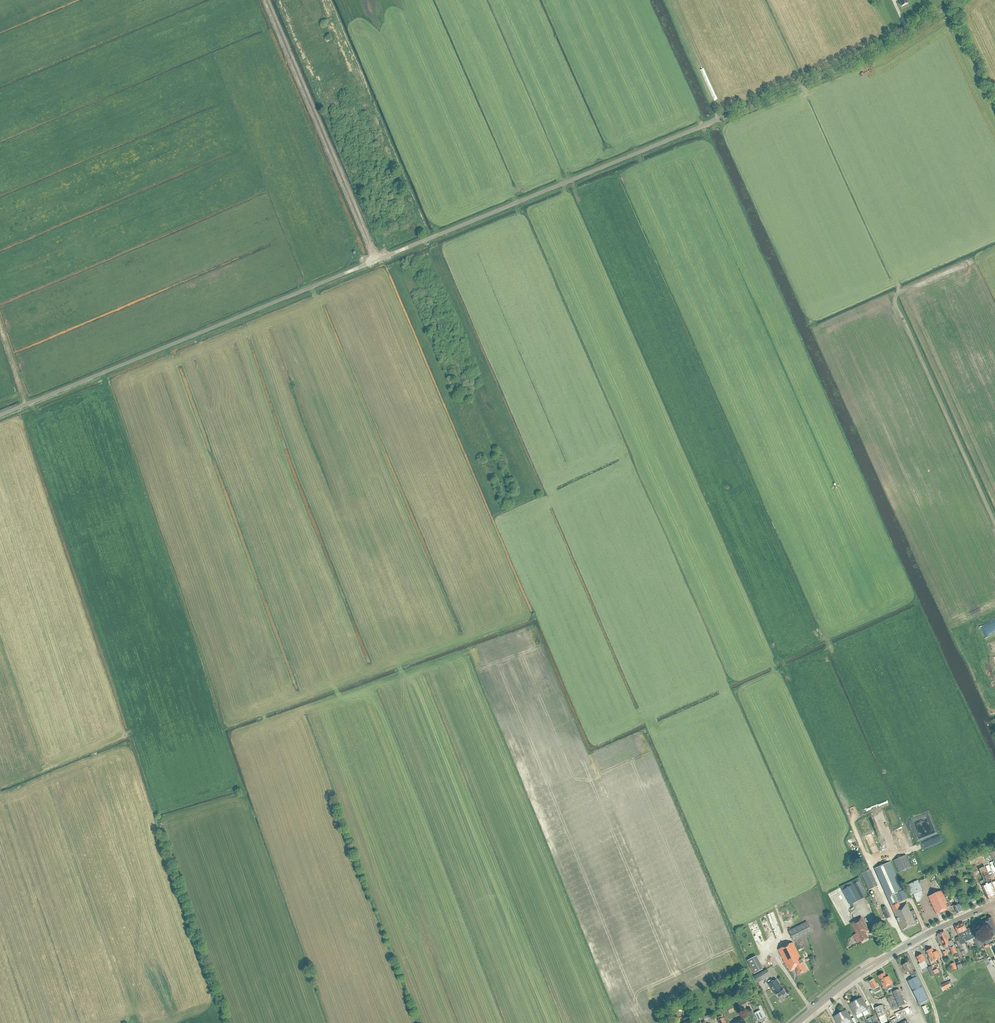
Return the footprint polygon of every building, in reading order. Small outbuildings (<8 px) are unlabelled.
[(930,820),(918,823),(922,836),(937,832),(935,825),(933,826),(930,820)] [(888,837),(895,836),(893,825),(886,826),(888,837)] [(895,836),(890,838),(894,849),(899,847),(895,836)] [(906,855),(896,860),(894,861),(899,873),(911,867),(906,855)] [(970,861),(972,866),(983,861),(981,856),(970,861)] [(902,930),(915,924),(906,903),(900,906),(899,903),(908,899),(904,890),(903,891),(890,863),(875,869),(902,930)] [(992,883),(984,867),(978,870),(983,880),(979,882),(988,900),(989,900),(991,899),(992,898),(994,896),(994,881),(992,883)] [(869,891),(878,887),(872,872),(871,872),(869,870),(861,873),(869,891)] [(867,897),(859,881),(852,885),(851,882),(840,886),(850,906),(867,897)] [(907,886),(908,888),(907,888),(911,895),(922,890),(917,881),(907,886)] [(937,915),(950,909),(941,890),(939,891),(939,890),(937,891),(937,892),(928,897),(937,915)] [(954,905),(957,914),(958,913),(959,914),(960,913),(961,912),(964,911),(961,906),(963,905),(961,902),(958,896),(954,898),(957,904),(954,905)] [(891,917),(886,907),(886,906),(882,908),(887,919),(891,917)] [(772,914),(766,917),(774,940),(780,938),(779,935),(786,933),(779,911),(772,913),(772,914)] [(799,924),(812,919),(809,911),(795,917),(795,916),(791,917),(794,924),(799,922),(799,924)] [(862,942),(868,938),(865,933),(869,931),(861,917),(850,923),(858,936),(862,942)] [(992,918),(991,918),(990,917),(988,918),(988,919),(988,920),(983,922),(986,929),(985,929),(986,933),(990,931),(993,937),(994,936),(994,924),(992,918)] [(754,924),(762,948),(771,945),(769,940),(768,940),(762,921),(754,924)] [(812,933),(806,922),(788,931),(794,942),(812,933)] [(963,922),(960,924),(961,926),(960,926),(962,932),(961,933),(965,942),(974,938),(970,928),(967,929),(968,929),(966,930),(963,922)] [(965,942),(961,933),(962,932),(960,926),(961,926),(960,924),(954,926),(958,934),(959,937),(956,938),(956,939),(957,942),(959,941),(961,945),(966,943),(965,942)] [(944,931),(937,934),(938,936),(937,936),(941,946),(942,945),(943,947),(948,945),(949,948),(952,955),(956,953),(951,941),(948,942),(947,939),(946,936),(944,931)] [(984,946),(983,944),(980,937),(974,940),(977,948),(984,946)] [(963,949),(961,945),(959,941),(957,942),(956,943),(962,955),(965,953),(965,952),(965,951),(964,949),(963,949)] [(807,971),(793,942),(778,950),(787,968),(788,968),(790,972),(795,969),(798,975),(807,971)] [(934,952),(932,948),(926,952),(930,958),(933,957),(935,960),(940,957),(937,951),(934,952)] [(761,970),(769,966),(762,952),(752,958),(755,964),(757,963),(761,970)] [(926,961),(922,954),(916,957),(920,964),(919,964),(922,970),(927,966),(925,961),(926,961)] [(912,969),(908,962),(902,965),(906,972),(909,971),(913,979),(908,981),(920,1004),(928,999),(924,990),(917,977),(918,976),(916,971),(914,972),(912,969)] [(754,978),(757,983),(770,976),(767,970),(754,978)] [(884,974),(878,977),(885,989),(888,987),(888,986),(893,984),(889,976),(886,977),(884,974)] [(779,997),(786,993),(782,987),(782,988),(776,979),(768,984),(774,993),(776,993),(779,997)] [(876,984),(874,979),(869,982),(873,990),(874,990),(875,993),(876,992),(880,990),(878,987),(879,986),(877,983),(876,984)] [(951,981),(948,982),(941,986),(943,990),(945,989),(946,991),(949,989),(948,988),(953,985),(951,981)] [(898,989),(892,992),(899,1007),(905,1004),(898,989)] [(855,1001),(862,1013),(865,1012),(864,1010),(867,1009),(861,998),(855,1001)] [(862,1013),(855,1001),(850,1004),(856,1015),(858,1013),(859,1015),(862,1013)] [(882,1005),(874,1009),(880,1022),(884,1022),(887,1021),(884,1015),(887,1014),(882,1005)] [(758,1021),(763,1018),(760,1010),(754,1013),(758,1021)] [(840,1013),(845,1022),(849,1022),(852,1021),(846,1010),(840,1013)] [(840,1013),(834,1017),(838,1022),(845,1022),(840,1013)]
